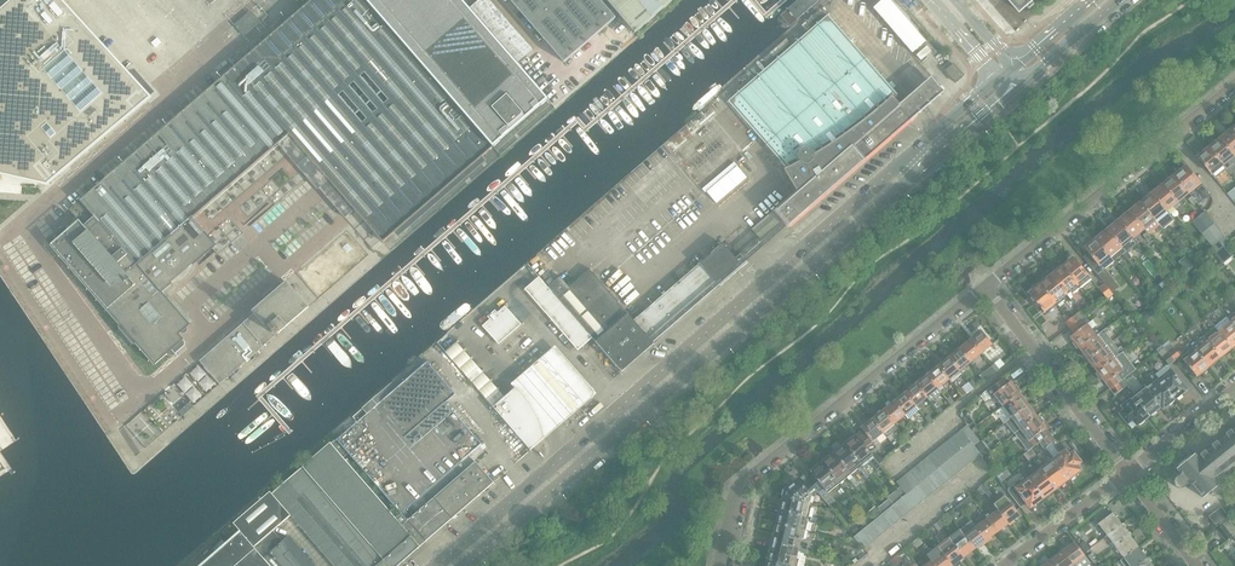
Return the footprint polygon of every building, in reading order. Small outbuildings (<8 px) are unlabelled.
[(60,0),(14,0),(0,12),(0,174),(7,175),(47,184),(146,99),(126,76),(60,0)] [(399,37),(367,0),(312,0),(279,28),(81,200),(90,211),(161,293),(172,283),(176,283),(181,281),(185,279),(188,275),(191,272),(193,267),(193,266),(193,265),(215,246),(191,218),(278,143),(399,37)] [(490,0),(479,0),(469,9),(461,0),(367,0),(399,37),(494,146),(548,99),(517,64),(533,49),(490,0)] [(564,63),(616,18),(600,0),(510,0),(564,63)] [(635,34),(674,0),(606,0),(635,34)] [(1019,11),(1031,0),(1009,0),(1019,11)] [(261,23),(251,12),(234,26),(244,38),(261,23)] [(914,119),(944,92),(931,77),(901,103),(898,106),(892,100),(898,95),(897,95),(828,15),(728,101),(783,164),(787,170),(800,192),(776,212),(785,222),(785,223),(787,225),(789,227),(870,156),(914,119)] [(494,146),(399,37),(278,143),(310,178),(371,248),(381,240),(383,242),(494,146)] [(963,76),(953,64),(945,71),(955,83),(963,76)] [(1231,129),(1227,133),(1226,132),(1220,137),(1221,138),(1220,138),(1234,155),(1234,134),(1231,129)] [(1223,164),(1227,169),(1234,163),(1234,156),(1234,155),(1220,138),(1216,142),(1215,141),(1209,146),(1209,147),(1223,164)] [(1211,174),(1223,164),(1209,147),(1204,151),(1203,150),(1197,154),(1198,156),(1197,157),(1211,174)] [(1197,190),(1202,186),(1186,166),(1181,170),(1180,168),(1174,173),(1175,175),(1174,175),(1189,193),(1195,187),(1197,190)] [(1177,202),(1189,193),(1174,175),(1170,179),(1169,178),(1163,183),(1164,184),(1163,184),(1177,202)] [(1177,202),(1163,184),(1159,188),(1158,187),(1152,192),(1153,193),(1152,193),(1166,211),(1173,205),(1176,209),(1177,208),(1182,214),(1185,212),(1177,202)] [(1210,196),(1210,195),(1205,189),(1201,192),(1206,199),(1210,196)] [(1174,220),(1166,211),(1152,193),(1148,197),(1147,196),(1141,201),(1141,202),(1155,220),(1163,229),(1170,223),(1170,224),(1174,220)] [(1193,205),(1197,203),(1192,196),(1188,199),(1193,205)] [(161,293),(90,211),(81,200),(69,210),(79,221),(51,245),(122,326),(125,324),(138,340),(136,342),(155,364),(166,355),(152,338),(161,330),(157,325),(162,320),(163,322),(177,310),(161,293)] [(1163,229),(1155,220),(1141,202),(1136,206),(1136,205),(1130,210),(1131,211),(1130,211),(1144,229),(1152,223),(1159,232),(1163,229)] [(1133,238),(1144,229),(1130,211),(1119,220),(1133,238)] [(1197,229),(1210,218),(1205,213),(1192,223),(1197,229)] [(1202,234),(1214,224),(1210,218),(1197,229),(1202,234)] [(1108,229),(1122,247),(1121,247),(1126,252),(1137,243),(1133,238),(1119,220),(1114,224),(1114,223),(1107,228),(1108,229)] [(654,343),(748,262),(746,261),(787,225),(785,223),(744,258),(740,254),(739,255),(727,242),(724,245),(723,244),(701,263),(634,321),(626,311),(589,269),(569,287),(560,277),(548,287),(584,328),(593,339),(622,371),(654,343)] [(1207,240),(1219,230),(1214,224),(1202,234),(1207,240)] [(1121,247),(1122,247),(1108,229),(1103,233),(1102,232),(1096,237),(1097,238),(1096,239),(1110,256),(1114,261),(1122,255),(1126,260),(1130,257),(1126,252),(1121,247)] [(1211,246),(1224,236),(1219,230),(1207,240),(1211,246)] [(1149,241),(1152,239),(1147,233),(1144,235),(1149,241)] [(1225,245),(1229,242),(1224,236),(1211,246),(1216,252),(1217,251),(1225,245)] [(1114,261),(1110,256),(1096,239),(1085,248),(1088,253),(1083,257),(1097,275),(1114,261)] [(1224,261),(1233,254),(1225,245),(1217,251),(1224,261)] [(1079,287),(1090,278),(1073,257),(1068,261),(1068,260),(1062,264),(1062,265),(1062,266),(1079,287)] [(1185,257),(1179,262),(1187,272),(1193,267),(1185,257)] [(1210,259),(1204,263),(1208,268),(1213,264),(1210,259)] [(1196,269),(1201,264),(1198,260),(1192,265),(1195,269),(1196,269)] [(1062,266),(1061,266),(1061,265),(1055,270),(1056,271),(1051,275),(1067,295),(1070,292),(1071,293),(1079,287),(1062,266)] [(1195,279),(1201,275),(1196,269),(1195,269),(1190,273),(1195,279)] [(1063,298),(1067,295),(1051,275),(1046,279),(1046,278),(1040,282),(1041,283),(1040,284),(1057,305),(1064,299),(1063,298)] [(1196,282),(1192,276),(1182,285),(1187,290),(1196,282)] [(584,328),(548,287),(539,277),(525,289),(569,340),(584,328)] [(1162,296),(1172,288),(1166,280),(1155,289),(1162,296)] [(200,362),(219,385),(233,372),(244,364),(254,355),(264,346),(275,337),(276,336),(275,335),(280,331),(280,332),(309,307),(293,289),(287,282),(277,291),(253,312),(255,314),(245,323),(234,332),(224,341),(214,350),(200,362)] [(1040,284),(1039,284),(1038,283),(1033,288),(1033,289),(1028,293),(1045,314),(1057,305),(1040,284)] [(1108,299),(1113,295),(1104,284),(1098,288),(1108,299)] [(1179,294),(1175,289),(1170,293),(1174,298),(1179,294)] [(1169,294),(1162,300),(1166,304),(1172,298),(1169,294)] [(1117,311),(1123,306),(1119,302),(1113,306),(1117,311)] [(490,320),(483,326),(484,328),(490,334),(512,314),(505,307),(498,313),(495,310),(487,317),(490,320)] [(1140,315),(1145,321),(1155,313),(1150,307),(1140,315)] [(176,337),(187,327),(189,325),(177,310),(163,322),(162,320),(157,325),(161,330),(152,338),(166,355),(172,350),(175,354),(182,348),(181,345),(181,342),(178,338),(178,339),(176,337)] [(1080,311),(1076,314),(1081,320),(1084,317),(1080,311)] [(512,314),(490,334),(491,336),(497,342),(497,343),(520,323),(516,319),(512,314)] [(1069,328),(1081,320),(1076,314),(1069,320),(1067,321),(1065,323),(1069,328)] [(1079,348),(1096,336),(1091,330),(1094,327),(1095,324),(1092,320),(1089,323),(1084,317),(1081,320),(1069,328),(1074,334),(1070,336),(1074,341),(1072,343),(1077,349),(1079,348)] [(1227,319),(1226,317),(1214,327),(1219,332),(1232,348),(1234,346),(1234,328),(1227,319)] [(520,323),(497,343),(499,344),(521,324),(520,323)] [(1232,348),(1219,332),(1214,327),(1203,336),(1207,342),(1220,358),(1225,354),(1225,355),(1232,350),(1231,349),(1232,348)] [(584,328),(569,340),(579,351),(593,339),(584,328)] [(1106,333),(1109,331),(1107,328),(1096,336),(1079,348),(1083,353),(1082,353),(1087,360),(1088,360),(1113,342),(1106,333)] [(981,353),(992,344),(981,331),(970,340),(981,353)] [(1220,358),(1207,342),(1203,336),(1191,346),(1196,351),(1209,367),(1213,364),(1214,364),(1220,359),(1220,358)] [(970,362),(981,353),(970,340),(960,349),(970,362)] [(1121,346),(1118,349),(1113,342),(1088,360),(1089,361),(1088,361),(1093,368),(1094,367),(1097,372),(1123,353),(1123,352),(1124,351),(1121,346)] [(1180,351),(1177,353),(1168,342),(1162,346),(1164,349),(1165,350),(1175,361),(1180,357),(1197,377),(1202,373),(1202,374),(1208,369),(1208,368),(1209,367),(1196,351),(1191,346),(1183,352),(1182,351),(1180,351)] [(493,408),(505,398),(457,344),(445,354),(493,408)] [(512,383),(516,388),(519,391),(525,399),(531,408),(536,417),(540,427),(543,437),(544,438),(555,429),(595,395),(554,347),(514,381),(512,383)] [(964,367),(970,362),(960,349),(949,358),(959,371),(962,374),(967,371),(964,367)] [(1168,366),(1175,361),(1165,350),(1164,349),(1158,353),(1168,366)] [(1136,370),(1132,364),(1123,353),(1097,372),(1095,374),(1100,380),(1102,379),(1110,389),(1124,379),(1123,379),(1136,370)] [(948,380),(959,371),(949,358),(938,367),(948,380)] [(1222,360),(1220,362),(1226,369),(1228,368),(1222,360)] [(481,444),(445,403),(456,395),(427,362),(337,439),(336,438),(330,443),(343,458),(349,453),(401,512),(395,517),(400,524),(409,534),(420,546),(494,483),(474,460),(469,453),(481,444)] [(985,380),(996,371),(991,366),(980,375),(985,380)] [(937,388),(948,380),(938,367),(927,375),(937,388)] [(1182,394),(1187,390),(1170,369),(1158,379),(1175,399),(1177,399),(1182,396),(1182,394)] [(927,375),(916,384),(926,397),(927,398),(931,396),(933,398),(940,392),(937,388),(927,375)] [(1002,406),(1019,393),(1021,392),(1016,385),(1014,387),(1010,382),(1007,384),(1002,379),(986,391),(990,397),(993,394),(1002,406)] [(1115,395),(1128,385),(1124,379),(1110,389),(1115,395)] [(1174,400),(1175,399),(1158,379),(1146,389),(1160,406),(1163,409),(1168,405),(1170,406),(1175,402),(1174,400)] [(963,398),(974,389),(969,383),(958,392),(963,398)] [(915,406),(926,397),(916,384),(905,393),(915,406)] [(1146,389),(1144,386),(1132,395),(1149,416),(1150,415),(1152,415),(1156,412),(1156,410),(1160,406),(1146,389)] [(540,427),(536,417),(531,408),(525,399),(519,391),(516,388),(505,398),(493,408),(530,450),(544,438),(543,437),(540,427)] [(905,393),(894,402),(904,415),(907,419),(918,410),(915,406),(905,393)] [(1023,397),(1022,398),(1019,393),(1002,406),(1007,412),(1005,413),(1009,419),(1028,405),(1028,404),(1023,397)] [(1144,419),(1149,416),(1132,395),(1121,405),(1125,410),(1120,414),(1128,423),(1133,420),(1137,425),(1138,424),(1140,425),(1144,421),(1144,419)] [(894,424),(904,415),(894,402),(883,411),(894,424)] [(939,405),(935,408),(940,414),(944,412),(939,405)] [(1028,405),(1009,419),(1005,422),(1014,433),(1015,433),(1015,434),(1037,417),(1033,412),(1034,412),(1029,405),(1028,405)] [(894,424),(883,411),(872,420),(883,433),(886,437),(898,428),(894,424)] [(1050,434),(1046,429),(1042,424),(1044,422),(1039,416),(1037,417),(1015,434),(1029,451),(1032,449),(1039,443),(1050,434)] [(876,438),(883,433),(872,420),(861,429),(863,430),(856,436),(873,456),(879,464),(884,460),(881,455),(878,457),(874,451),(878,448),(875,444),(878,441),(876,438)] [(918,432),(924,428),(919,422),(914,427),(918,432)] [(918,432),(914,427),(903,436),(908,441),(918,432)] [(1174,482),(1174,483),(1174,484),(1175,485),(1175,486),(1176,486),(1176,487),(1177,488),(1178,488),(1179,488),(1180,488),(1181,488),(1182,488),(1183,488),(1184,488),(1185,487),(1186,486),(1190,483),(1202,497),(1217,485),(1214,481),(1234,465),(1234,427),(1200,455),(1201,456),(1198,458),(1195,455),(1193,457),(1191,456),(1189,458),(1188,458),(1183,463),(1182,463),(1179,466),(1180,468),(1177,469),(1181,474),(1177,477),(1176,477),(1176,478),(1175,479),(1175,480),(1174,480),(1174,481),(1174,482)] [(969,443),(960,431),(954,435),(964,447),(969,443)] [(1044,449),(1055,441),(1050,434),(1039,443),(1044,449)] [(958,452),(964,447),(954,435),(948,440),(958,452)] [(881,467),(879,464),(873,456),(856,436),(852,439),(850,437),(844,442),(845,444),(844,445),(862,465),(869,459),(871,463),(873,462),(879,469),(881,467)] [(976,436),(970,441),(974,446),(980,442),(976,436)] [(952,457),(958,452),(948,440),(942,445),(952,457)] [(897,450),(900,447),(896,441),(892,444),(897,450)] [(983,457),(990,451),(982,441),(975,447),(983,457)] [(330,443),(304,466),(272,494),(270,492),(233,523),(241,531),(252,544),(254,547),(271,565),(314,565),(289,536),(282,542),(273,531),(291,516),(335,565),(398,565),(420,546),(409,534),(400,524),(395,517),(343,458),(330,443)] [(979,454),(973,447),(969,443),(964,447),(973,459),(979,454)] [(850,474),(862,465),(844,445),(840,448),(839,446),(833,451),(834,453),(833,454),(850,474)] [(946,462),(952,457),(942,445),(936,450),(946,462)] [(967,464),(973,459),(964,447),(958,452),(967,464)] [(1032,459),(1037,455),(1032,449),(1029,451),(1027,452),(1032,459)] [(1069,454),(1068,455),(1064,449),(1051,459),(1067,479),(1068,479),(1070,479),(1074,476),(1074,474),(1079,470),(1076,465),(1080,462),(1073,452),(1069,455),(1069,454)] [(940,466),(946,462),(936,450),(930,454),(940,466)] [(961,469),(967,464),(958,452),(952,457),(961,469)] [(1028,461),(1032,459),(1027,452),(1024,455),(1028,461)] [(859,485),(850,474),(833,454),(829,457),(828,455),(822,461),(823,462),(822,463),(839,483),(847,477),(856,487),(859,485)] [(934,471),(940,466),(930,454),(924,459),(934,471)] [(956,473),(961,469),(952,457),(946,462),(956,473)] [(928,476),(934,471),(924,459),(919,464),(928,476)] [(1066,480),(1067,479),(1051,459),(1039,468),(1055,489),(1060,484),(1062,485),(1066,482),(1066,480)] [(950,478),(956,473),(946,462),(940,466),(950,478)] [(839,483),(822,463),(818,466),(816,465),(810,470),(812,472),(811,472),(814,476),(807,481),(817,493),(821,498),(822,497),(825,501),(831,496),(828,492),(839,483)] [(923,480),(928,476),(919,464),(913,468),(923,480)] [(944,483),(950,478),(940,466),(934,471),(944,483)] [(867,477),(870,475),(864,468),(861,470),(867,477)] [(917,485),(923,480),(913,468),(907,473),(917,485)] [(1050,492),(1055,489),(1039,468),(1027,477),(1042,498),(1043,497),(1046,497),(1049,495),(1050,492)] [(938,488),(944,483),(934,471),(928,476),(938,488)] [(911,490),(917,485),(907,473),(901,478),(911,490)] [(933,492),(938,488),(928,476),(923,480),(933,492)] [(1042,498),(1027,477),(1015,486),(1013,485),(1009,489),(1008,492),(1021,508),(1027,503),(1030,507),(1036,503),(1038,504),(1041,501),(1042,498)] [(905,494),(911,490),(901,478),(896,482),(905,494)] [(817,493),(807,481),(802,485),(798,480),(785,490),(783,490),(782,495),(783,497),(808,503),(810,495),(812,497),(817,493)] [(927,497),(933,492),(923,480),(917,485),(927,497)] [(921,502),(927,497),(917,485),(911,490),(921,502)] [(915,506),(921,502),(911,490),(905,494),(915,506)] [(887,497),(893,504),(899,499),(900,499),(894,491),(887,497)] [(909,511),(915,506),(905,494),(899,499),(909,511)] [(1011,504),(1012,504),(1005,495),(993,504),(998,510),(1008,524),(1020,515),(1011,504)] [(805,517),(808,503),(783,497),(782,502),(780,503),(779,508),(780,510),(780,511),(805,517)] [(973,502),(969,497),(959,505),(963,510),(973,502)] [(903,516),(909,511),(899,499),(893,504),(903,516)] [(884,504),(878,509),(882,514),(888,509),(884,504)] [(898,521),(903,516),(893,504),(888,509),(898,521)] [(875,519),(876,519),(882,514),(875,506),(869,512),(875,519)] [(1228,517),(1220,507),(1208,516),(1216,526),(1228,517)] [(892,526),(898,521),(888,509),(882,514),(892,526)] [(997,532),(1008,524),(998,510),(987,519),(997,532)] [(802,530),(805,517),(780,511),(779,516),(776,517),(775,521),(777,523),(777,524),(802,530)] [(1107,535),(1121,524),(1112,513),(1098,524),(1107,535)] [(862,514),(856,518),(863,527),(869,522),(862,514)] [(892,526),(882,514),(876,519),(886,531),(892,526)] [(997,532),(987,519),(984,514),(977,519),(978,521),(973,524),(986,540),(997,532)] [(880,536),(886,531),(876,519),(875,519),(870,524),(880,536)] [(1217,529),(1221,534),(1233,525),(1229,520),(1217,529)] [(986,540),(973,524),(971,521),(960,529),(961,530),(960,531),(964,536),(974,549),(986,540)] [(798,547),(802,530),(777,524),(777,525),(774,526),(773,531),(775,532),(772,543),(808,552),(808,548),(801,546),(801,547),(798,547)] [(874,540),(880,536),(870,524),(864,528),(874,540)] [(1115,546),(1129,535),(1121,524),(1107,535),(1115,546)] [(854,525),(850,529),(855,536),(860,532),(854,525)] [(1222,535),(1226,541),(1233,536),(1234,534),(1234,528),(1233,526),(1222,535)] [(869,545),(874,540),(864,528),(859,533),(869,545)] [(254,547),(252,544),(241,531),(226,544),(201,565),(271,565),(254,547)] [(974,549),(964,536),(960,531),(949,539),(953,544),(963,557),(974,549)] [(863,549),(869,545),(859,533),(854,537),(863,549)] [(1124,557),(1138,547),(1129,535),(1115,546),(1124,557)] [(963,557),(953,544),(949,539),(938,547),(942,552),(952,565),(963,557)] [(1083,541),(1079,544),(1080,545),(1085,551),(1089,548),(1083,541)] [(1084,555),(1074,542),(1062,550),(1074,565),(1086,565),(1090,563),(1084,555)] [(808,552),(772,543),(770,553),(768,554),(766,559),(768,561),(768,562),(785,565),(794,565),(797,552),(800,552),(800,553),(807,555),(808,552)] [(1147,558),(1138,547),(1124,557),(1120,560),(1125,565),(1136,565),(1147,558)] [(1062,550),(1051,559),(1057,565),(1074,565),(1062,550)] [(952,565),(942,552),(930,561),(934,565),(952,565)] [(1093,563),(1098,559),(1093,552),(1088,556),(1093,563)] [(1147,558),(1136,565),(1153,565),(1147,558)]
